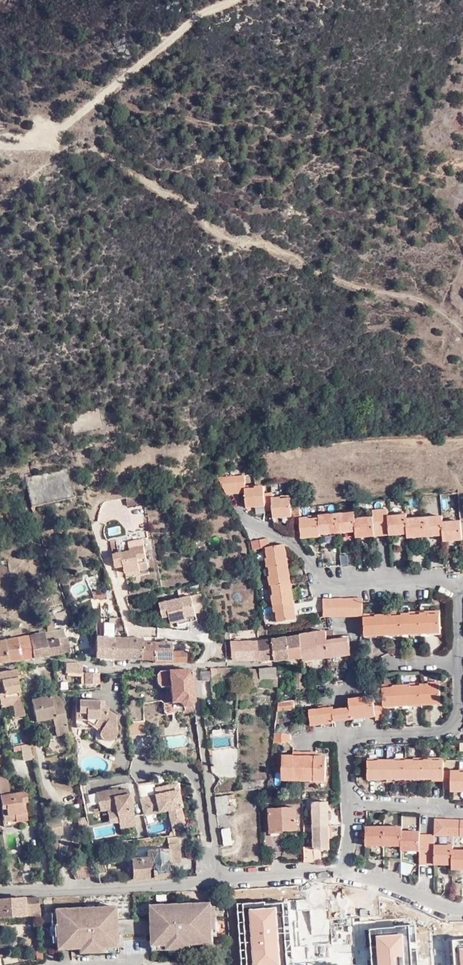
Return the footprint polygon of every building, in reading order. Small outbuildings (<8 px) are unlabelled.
[(68,468),(25,478),(31,506),(74,497),(68,468)] [(242,473),(212,475),(223,492),(244,490),(245,500),(263,499),(264,503),(265,507),(273,506),(273,510),(291,509),(291,513),(292,520),(300,519),(301,530),(319,528),(318,513),(299,514),(299,502),(290,502),(289,493),(271,495),(270,489),(263,489),(262,484),(243,485),(242,473)] [(128,507),(143,504),(142,496),(127,499),(127,500),(128,507)] [(317,510),(318,513),(319,528),(355,526),(355,532),(407,529),(407,532),(443,529),(444,536),(461,534),(460,518),(452,518),(452,516),(442,517),(442,514),(433,514),(433,512),(423,512),(423,515),(415,515),(415,513),(405,514),(405,511),(398,511),(398,514),(388,514),(387,506),(371,507),(371,513),(363,514),(362,512),(354,513),(354,509),(344,510),(344,508),(335,508),(335,511),(328,511),(327,509),(317,510)] [(128,540),(139,538),(138,532),(127,534),(128,540)] [(253,537),(253,545),(263,544),(268,543),(267,536),(253,537)] [(114,554),(117,564),(125,563),(126,566),(127,572),(150,568),(144,539),(117,545),(119,553),(114,554)] [(268,543),(263,544),(275,619),(295,616),(283,541),(268,543)] [(112,590),(104,591),(110,617),(117,615),(112,590)] [(94,601),(105,599),(103,591),(92,593),(94,601)] [(194,614),(205,611),(201,594),(159,603),(162,616),(168,615),(170,622),(179,621),(185,620),(185,616),(194,614)] [(322,614),(361,615),(360,596),(322,597),(322,614)] [(399,613),(374,614),(368,615),(371,637),(374,637),(374,635),(389,634),(389,635),(401,635),(401,633),(408,633),(408,634),(419,634),(420,632),(427,632),(428,633),(438,632),(437,611),(399,613)] [(196,620),(194,614),(185,616),(185,620),(179,621),(180,624),(196,620)] [(371,637),(368,615),(361,615),(363,637),(371,637)] [(103,637),(114,636),(112,618),(101,619),(103,637)] [(63,629),(43,632),(45,640),(64,637),(63,629)] [(302,657),(302,660),(350,654),(348,637),(334,639),(333,630),(299,634),(302,657)] [(45,640),(43,632),(28,634),(32,657),(48,655),(45,640)] [(20,659),(32,657),(28,634),(15,636),(20,659)] [(299,634),(287,636),(289,658),(302,657),(299,634)] [(8,661),(20,659),(15,636),(3,638),(8,661)] [(287,636),(282,636),(272,638),(275,658),(275,660),(289,658),(287,636)] [(48,655),(59,653),(68,652),(65,637),(64,637),(45,640),(48,655)] [(141,656),(141,641),(141,637),(127,638),(127,657),(141,656)] [(127,657),(127,638),(99,638),(99,643),(113,643),(113,657),(114,657),(127,657)] [(272,638),(257,640),(260,659),(259,660),(275,658),(272,638)] [(260,659),(257,640),(231,640),(232,659),(260,659)] [(153,656),(153,641),(141,641),(141,656),(153,656)] [(153,662),(186,661),(186,651),(171,651),(171,642),(153,641),(153,656),(153,662)] [(79,671),(79,663),(78,663),(66,662),(66,671),(79,671)] [(233,676),(233,666),(216,667),(218,677),(233,676)] [(248,685),(254,685),(277,684),(277,676),(276,676),(275,667),(256,668),(247,666),(248,685)] [(212,682),(218,681),(218,677),(216,667),(210,667),(212,682)] [(15,669),(0,672),(0,702),(1,702),(11,700),(12,705),(14,717),(24,715),(15,669)] [(168,669),(159,669),(159,671),(156,674),(156,683),(160,686),(169,686),(171,702),(179,702),(184,706),(194,705),(190,669),(168,670),(168,669)] [(97,683),(98,673),(97,671),(85,672),(85,683),(97,683)] [(409,704),(425,705),(439,704),(438,682),(382,686),(382,701),(383,703),(409,704)] [(65,718),(60,694),(55,695),(48,696),(40,698),(44,719),(52,718),(53,720),(65,718)] [(44,719),(40,698),(32,700),(36,721),(44,719)] [(75,718),(88,719),(88,717),(97,718),(104,723),(101,728),(100,729),(100,734),(101,737),(104,739),(109,739),(112,738),(116,734),(115,714),(103,706),(104,699),(76,698),(75,718)] [(294,708),(293,698),(277,700),(276,710),(294,708)] [(373,701),(373,699),(348,699),(349,707),(350,719),(375,716),(375,719),(384,718),(383,708),(383,703),(381,703),(380,701),(373,701)] [(334,721),(334,720),(332,709),(332,707),(309,709),(310,724),(334,721)] [(334,720),(344,719),(343,708),(332,709),(334,720)] [(88,717),(88,719),(101,728),(104,723),(97,718),(88,717)] [(66,725),(65,718),(53,720),(54,727),(66,725)] [(68,733),(66,725),(54,727),(56,736),(68,733)] [(289,741),(289,730),(274,731),(273,742),(289,741)] [(32,759),(27,736),(22,737),(23,745),(21,746),(21,751),(23,760),(32,759)] [(310,753),(295,753),(295,756),(291,756),(281,756),(281,776),(291,776),(292,780),(312,780),(312,776),(323,777),(324,757),(313,756),(310,756),(310,753)] [(451,769),(451,770),(444,770),(443,759),(368,760),(368,780),(379,780),(379,778),(395,778),(395,780),(405,779),(406,778),(414,778),(414,779),(425,779),(425,777),(433,777),(433,779),(444,779),(443,788),(451,788),(451,791),(458,791),(458,788),(462,788),(462,769),(451,769)] [(31,761),(22,761),(23,773),(32,773),(31,761)] [(16,792),(10,793),(7,793),(4,775),(0,774),(0,804),(2,815),(14,813),(15,821),(21,820),(16,792)] [(156,794),(139,798),(142,815),(167,809),(170,825),(182,823),(179,807),(180,807),(175,783),(165,785),(166,792),(156,794)] [(154,788),(156,794),(166,792),(165,785),(154,788)] [(126,789),(116,791),(112,791),(111,789),(95,792),(98,807),(105,806),(106,809),(114,808),(117,823),(132,820),(126,789)] [(22,791),(16,792),(21,820),(27,819),(25,811),(22,812),(20,802),(26,801),(24,792),(23,792),(22,791)] [(213,798),(216,815),(227,813),(225,800),(224,796),(213,798)] [(331,849),(330,838),(329,825),(328,801),(313,802),(316,846),(316,850),(320,850),(331,849)] [(295,806),(269,808),(270,832),(282,831),(282,829),(296,828),(295,806)] [(155,814),(144,817),(146,824),(156,822),(155,814)] [(58,817),(43,820),(46,837),(61,834),(58,817)] [(435,818),(435,833),(462,835),(462,819),(435,818)] [(79,830),(87,829),(86,820),(77,821),(79,830)] [(133,825),(132,820),(117,823),(118,828),(133,825)] [(195,820),(193,821),(182,822),(182,823),(184,834),(196,834),(195,820)] [(435,833),(434,834),(419,833),(419,830),(410,830),(410,829),(401,829),(401,826),(392,826),(392,824),(383,824),(384,826),(374,826),(374,825),(366,824),(365,842),(401,843),(401,847),(419,847),(419,863),(434,864),(434,861),(452,861),(452,866),(462,866),(462,850),(461,850),(461,848),(452,848),(452,843),(443,843),(443,845),(434,844),(435,833)] [(228,830),(221,831),(223,846),(230,845),(228,830)] [(97,852),(95,843),(91,844),(94,863),(102,861),(100,851),(97,852)] [(168,850),(168,863),(179,862),(179,843),(167,844),(167,850),(168,850)] [(316,850),(316,846),(305,846),(306,862),(317,862),(316,860),(316,850)] [(132,880),(169,877),(168,863),(168,850),(167,850),(148,850),(148,859),(132,860),(132,880)] [(104,872),(102,861),(94,863),(97,873),(104,872)] [(92,874),(89,862),(75,866),(77,878),(92,874)] [(401,862),(401,873),(409,876),(412,867),(412,865),(405,863),(401,862)] [(32,884),(30,870),(22,871),(24,884),(32,884)] [(236,891),(229,891),(229,916),(237,916),(236,891)] [(24,915),(24,910),(38,909),(37,896),(0,898),(0,917),(24,915)] [(212,942),(211,901),(158,903),(158,912),(151,912),(152,945),(190,943),(212,942)] [(242,903),(247,964),(286,964),(281,903),(264,905),(264,902),(242,903)] [(106,906),(106,914),(114,914),(114,905),(106,906)] [(54,908),(55,949),(78,948),(116,946),(114,914),(106,914),(106,906),(54,908)] [(24,910),(24,915),(33,914),(33,919),(33,920),(39,919),(38,909),(24,910)] [(370,930),(372,964),(412,964),(409,925),(395,926),(395,928),(370,930)] [(452,940),(454,964),(462,964),(462,939),(452,940)]
